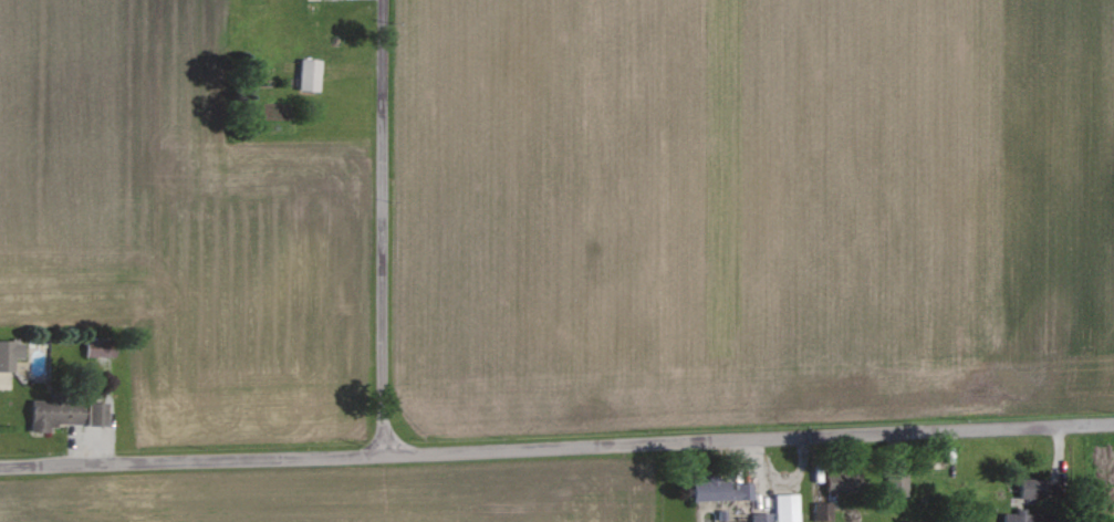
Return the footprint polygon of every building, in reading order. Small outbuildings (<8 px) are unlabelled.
[(321,59),(301,58),(300,90),(320,90),(321,59)] [(86,356),(109,356),(109,339),(86,338),(86,356)] [(15,371),(15,357),(24,357),(24,341),(0,341),(0,371),(15,371)] [(32,399),(31,431),(51,431),(51,423),(85,424),(86,400),(32,399)] [(87,425),(107,425),(107,402),(88,401),(87,425)] [(827,492),(861,491),(861,468),(826,469),(827,492)] [(909,473),(891,473),(890,496),(909,496),(909,473)] [(752,482),(736,483),(736,487),(730,487),(730,477),(707,477),(708,481),(693,481),(694,500),(753,499),(752,482)] [(1066,495),(1065,487),(1052,487),(1052,477),(1021,478),(1021,496),(1066,495)] [(776,494),(776,521),(800,521),(799,493),(776,494)] [(833,502),(814,502),(814,521),(832,521),(833,502)] [(1053,512),(1016,511),(1016,513),(1005,512),(1004,521),(1053,521),(1053,512)] [(772,512),(751,513),(752,521),(773,521),(772,512)]
